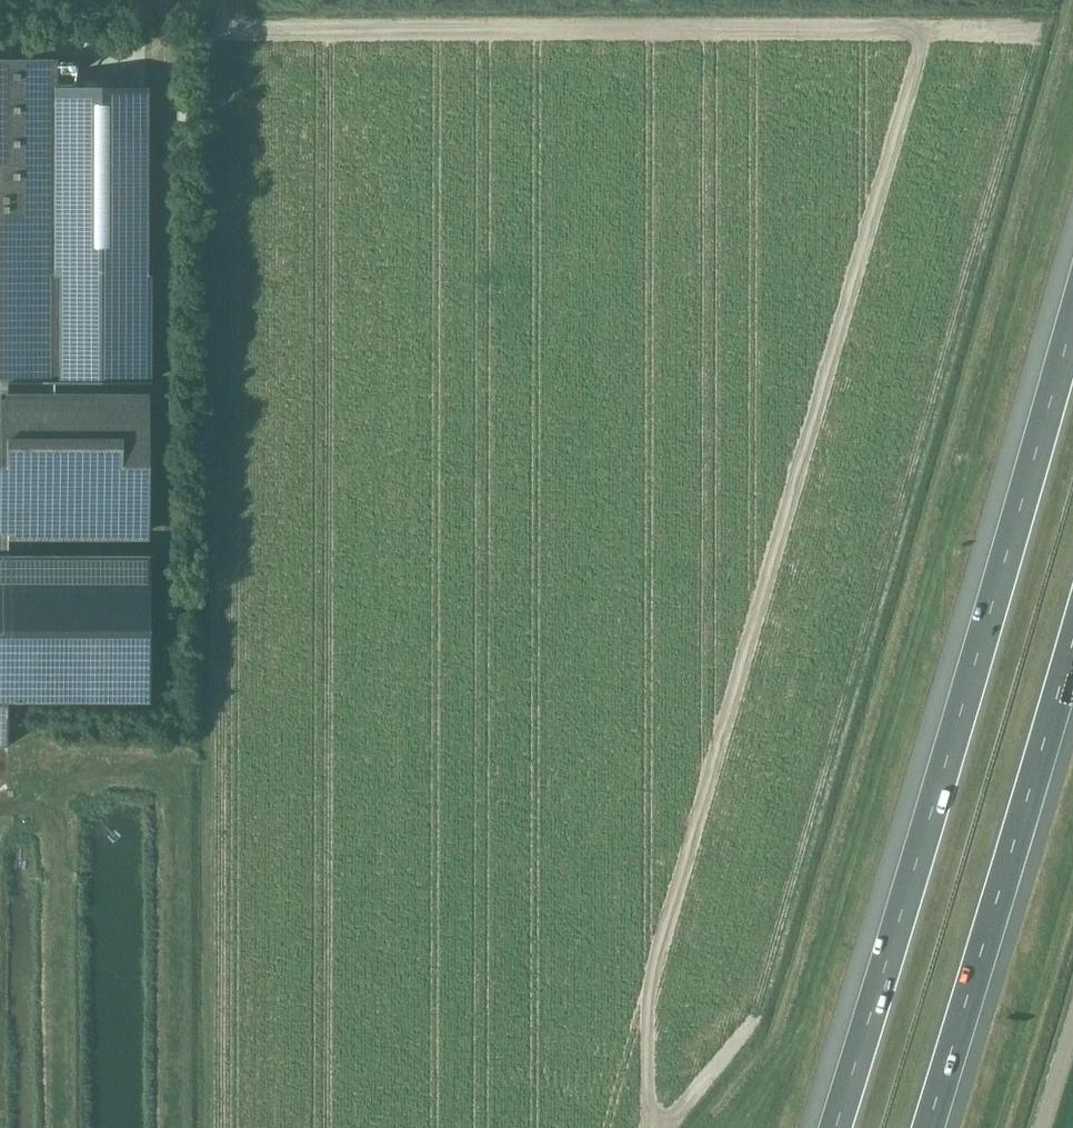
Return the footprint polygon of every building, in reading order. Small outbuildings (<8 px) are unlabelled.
[(61,269),(61,218),(50,218),(50,58),(0,58),(0,381),(7,381),(50,381),(50,269),(61,269)] [(176,60),(176,76),(187,76),(187,60),(176,60)] [(0,381),(0,533),(27,533),(143,533),(143,399),(7,399),(7,381),(0,381)] [(0,533),(0,700),(142,700),(142,556),(27,556),(27,533),(0,533)]
